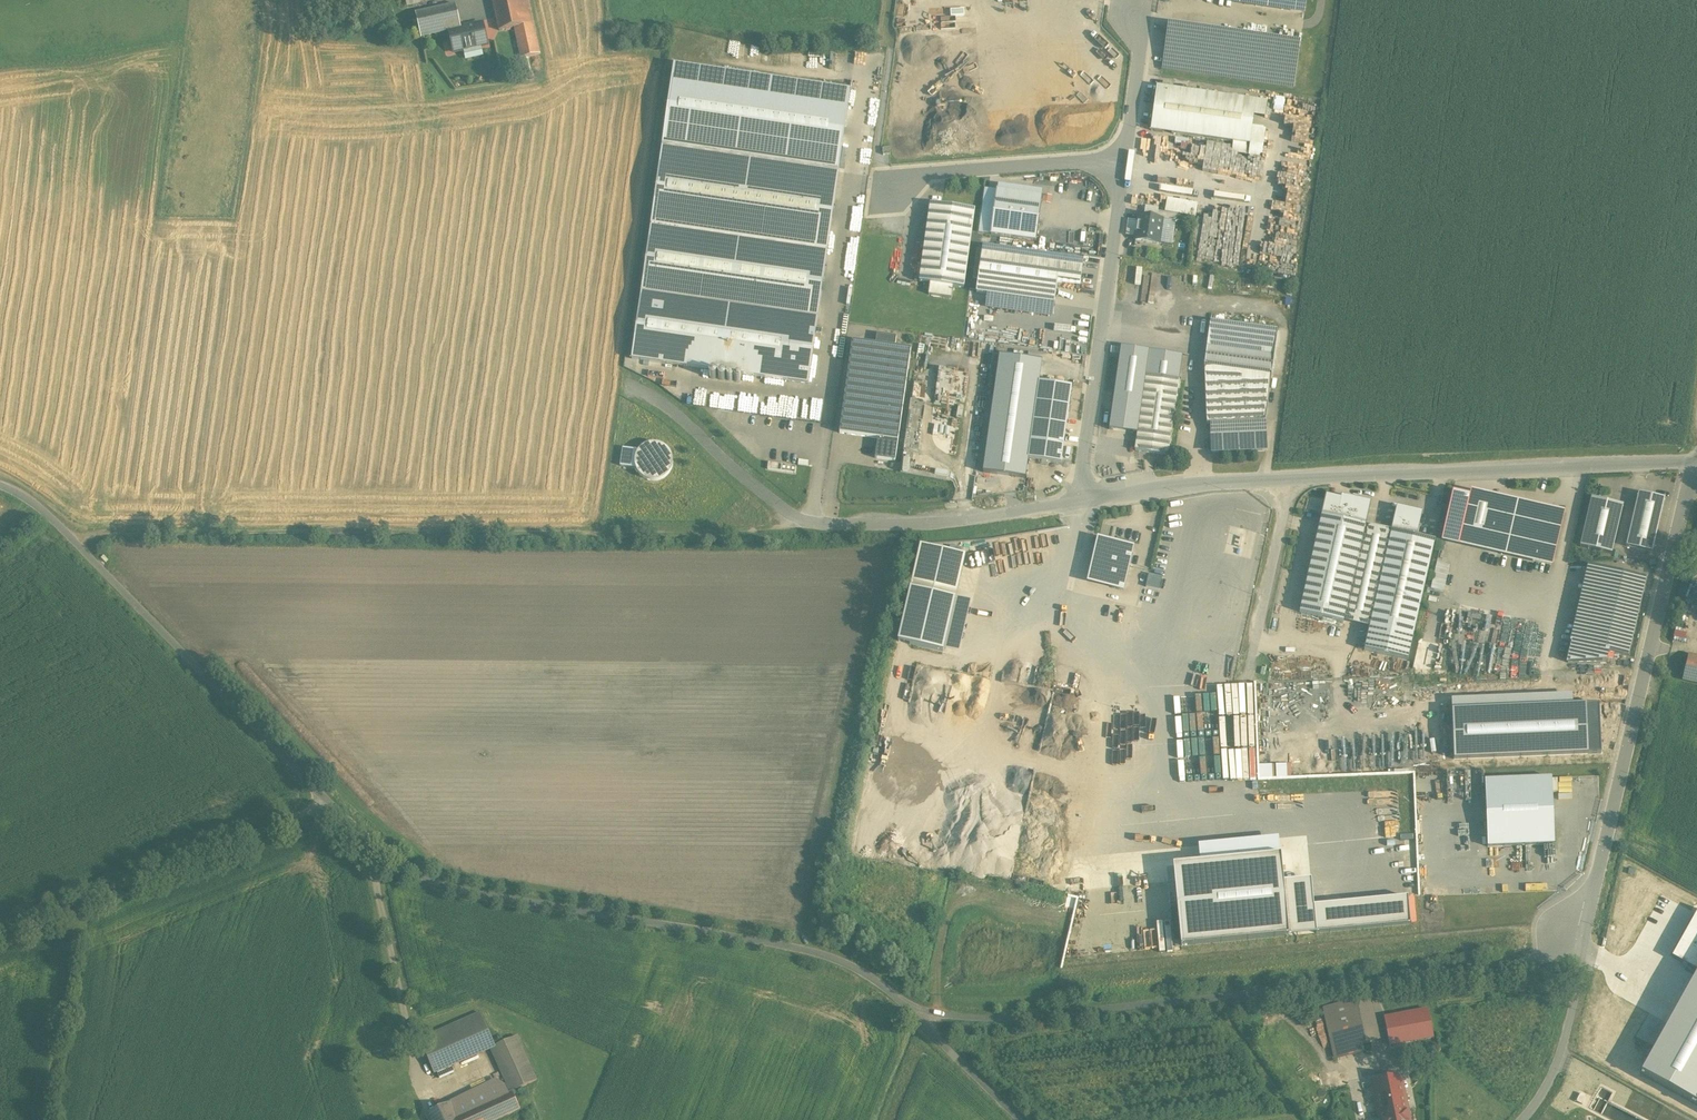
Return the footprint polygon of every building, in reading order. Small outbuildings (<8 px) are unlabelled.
[(500,30),(515,27),(532,23),(527,0),(493,0),(500,30)] [(1289,0),(1201,0),(1303,15),(1305,2),(1289,0)] [(455,4),(415,13),(421,37),(443,32),(461,28),(455,4)] [(359,5),(345,12),(348,19),(362,13),(359,5)] [(461,28),(443,32),(447,49),(489,39),(486,22),(461,28)] [(532,23),(515,27),(522,57),(539,53),(532,23)] [(1300,43),(1169,24),(1162,70),(1293,89),(1300,43)] [(851,90),(675,65),(632,358),(808,384),(851,90)] [(1190,88),(1191,79),(1162,77),(1161,86),(1190,88)] [(1196,82),(1196,89),(1210,90),(1211,83),(1196,82)] [(1256,100),(1157,86),(1151,130),(1250,144),(1256,100)] [(1042,196),(997,190),(991,235),(1036,241),(1042,196)] [(1169,211),(1200,217),(1202,203),(1172,198),(1169,211)] [(975,210),(930,203),(919,282),(930,283),(929,294),(951,298),(953,286),(964,288),(975,210)] [(1178,214),(1158,211),(1157,219),(1162,219),(1162,220),(1177,222),(1178,214)] [(1157,219),(1139,216),(1135,240),(1158,243),(1162,220),(1162,219),(1157,219)] [(1061,259),(982,248),(976,293),(988,295),(1053,304),(1054,304),(1058,281),(1061,259)] [(1083,263),(1061,259),(1058,281),(1080,284),(1083,263)] [(1051,317),(1053,304),(988,295),(987,308),(1051,317)] [(1277,330),(1210,321),(1206,347),(1274,356),(1277,330)] [(897,336),(877,334),(875,345),(895,348),(897,336)] [(875,345),(852,342),(840,434),(859,437),(878,439),(898,442),(911,350),(895,348),(875,345)] [(1182,356),(1121,347),(1109,429),(1137,433),(1135,451),(1168,456),(1182,356)] [(1206,347),(1204,365),(1271,374),(1274,356),(1206,347)] [(1027,459),(1039,382),(1042,361),(998,354),(981,471),(1024,478),(1027,459)] [(1271,374),(1204,365),(1206,424),(1210,424),(1265,422),(1271,374)] [(969,372),(939,368),(935,397),(965,402),(969,372)] [(1072,387),(1039,382),(1027,459),(1061,464),(1072,387)] [(903,450),(919,452),(926,405),(910,403),(903,450)] [(1265,422),(1210,424),(1212,453),(1266,450),(1265,422)] [(898,442),(878,439),(875,459),(895,462),(898,442)] [(638,472),(642,477),(648,481),(655,481),(662,479),(668,475),(671,469),(673,462),(671,455),(668,451),(665,447),(660,445),(655,444),(648,445),(642,448),(639,451),(638,453),(635,459),(635,466),(636,469),(638,472)] [(620,467),(636,469),(635,466),(635,459),(638,453),(639,451),(623,449),(620,467)] [(900,474),(950,483),(951,474),(929,470),(929,471),(915,469),(916,462),(913,462),(914,455),(910,454),(910,451),(904,450),(900,474)] [(796,468),(769,464),(768,470),(795,474),(796,468)] [(1664,499),(1638,493),(1626,547),(1652,553),(1664,499)] [(1563,515),(1471,494),(1469,499),(1460,540),(1553,561),(1563,515)] [(1460,540),(1469,499),(1452,495),(1443,535),(1460,540)] [(1370,504),(1342,497),(1341,502),(1337,518),(1365,525),(1370,504)] [(1322,515),(1337,518),(1341,502),(1325,498),(1322,515)] [(1623,506),(1591,498),(1580,547),(1611,555),(1623,506)] [(1421,514),(1396,508),(1391,531),(1416,537),(1416,536),(1421,514)] [(1337,518),(1322,515),(1299,613),(1343,623),(1365,525),(1337,518)] [(1391,531),(1365,525),(1343,623),(1369,629),(1391,531)] [(1416,537),(1391,531),(1369,629),(1364,650),(1407,660),(1435,540),(1416,536),(1416,537)] [(1132,548),(1099,540),(1094,558),(1101,560),(1098,571),(1112,574),(1109,587),(1122,590),(1132,548)] [(965,557),(920,546),(910,590),(955,601),(965,557)] [(1646,579),(1600,568),(1582,644),(1608,650),(1608,651),(1628,656),(1646,579)] [(1149,588),(1163,590),(1165,577),(1151,575),(1149,588)] [(955,601),(910,590),(898,644),(943,654),(955,601)] [(1440,642),(1440,626),(1425,626),(1425,642),(1440,642)] [(1582,644),(1572,642),(1567,663),(1606,661),(1608,651),(1608,650),(1582,644)] [(1447,650),(1445,663),(1446,664),(1445,668),(1451,669),(1453,651),(1447,650)] [(1689,655),(1684,679),(1696,682),(1696,657),(1689,655)] [(1601,754),(1599,704),(1452,710),(1454,760),(1601,754)] [(1551,777),(1484,779),(1487,846),(1553,844),(1551,777)] [(1277,855),(1170,866),(1179,946),(1285,935),(1280,882),(1277,855)] [(1280,882),(1285,935),(1314,932),(1312,906),(1309,879),(1280,882)] [(1312,906),(1314,932),(1408,924),(1406,898),(1312,906)] [(1671,958),(1696,972),(1696,912),(1671,958)] [(1641,1074),(1696,1105),(1696,973),(1641,1074)] [(1360,1000),(1369,1042),(1379,1040),(1370,998),(1360,1000)] [(1360,1000),(1335,1006),(1346,1056),(1360,1053),(1358,1044),(1369,1042),(1360,1000)] [(1346,1056),(1335,1006),(1323,1009),(1335,1059),(1346,1056)] [(1428,1010),(1384,1018),(1389,1046),(1433,1037),(1428,1010)] [(480,1013),(419,1039),(433,1072),(490,1047),(494,1045),(480,1013)] [(515,1036),(499,1043),(494,1045),(490,1047),(511,1092),(511,1091),(536,1080),(515,1036)] [(1372,1082),(1380,1119),(1409,1119),(1400,1076),(1372,1082)] [(486,1084),(450,1102),(456,1117),(508,1093),(506,1088),(502,1086),(490,1092),(486,1084)] [(456,1117),(458,1119),(495,1119),(520,1108),(511,1091),(508,1093),(456,1117)] [(450,1102),(426,1113),(429,1119),(458,1119),(456,1117),(450,1102)]
